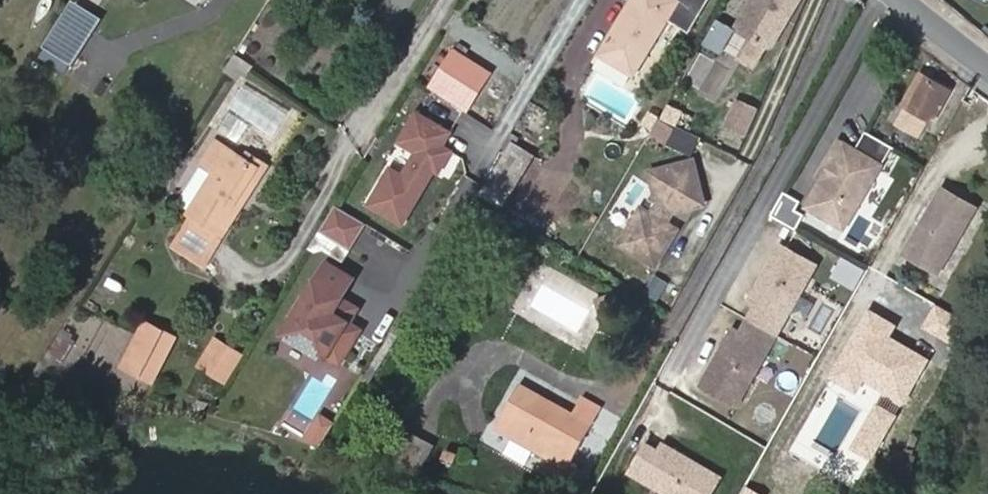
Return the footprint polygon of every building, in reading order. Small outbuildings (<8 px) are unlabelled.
[(99,18),(71,0),(69,0),(34,54),(63,73),(99,18)] [(668,17),(688,29),(701,9),(696,6),(699,0),(632,0),(599,54),(633,75),(668,17)] [(735,29),(766,47),(772,46),(800,0),(752,0),(735,29)] [(463,112),(491,74),(453,46),(425,84),(463,112)] [(238,68),(244,59),(236,53),(230,62),(238,68)] [(932,121),(949,91),(920,75),(904,105),(915,111),(911,118),(909,120),(925,129),(930,120),(932,121)] [(410,170),(453,109),(424,89),(391,140),(401,148),(394,159),(410,170)] [(720,127),(743,137),(757,107),(734,96),(720,127)] [(911,118),(915,111),(904,105),(900,111),(911,118)] [(661,145),(671,126),(656,119),(647,138),(661,145)] [(673,126),(665,145),(690,155),(698,136),(673,126)] [(502,207),(534,155),(516,144),(519,137),(512,133),(494,164),(482,183),(477,192),(502,208),(502,207)] [(843,232),(882,162),(835,137),(797,206),(843,232)] [(234,202),(257,166),(244,158),(215,140),(200,163),(202,164),(177,202),(189,209),(187,213),(191,215),(179,236),(203,251),(216,231),(221,235),(240,206),(234,202)] [(240,206),(266,164),(248,153),(244,158),(257,166),(234,202),(240,206)] [(640,208),(619,243),(655,265),(676,229),(665,222),(672,212),(703,203),(693,160),(650,171),(658,203),(651,214),(640,208)] [(463,175),(449,208),(464,214),(477,181),(463,175)] [(937,273),(975,208),(942,188),(904,254),(937,273)] [(768,216),(791,227),(803,202),(780,191),(768,216)] [(608,209),(599,233),(614,239),(623,215),(608,209)] [(203,251),(179,236),(173,245),(203,264),(221,235),(216,231),(203,251)] [(340,260),(346,249),(325,238),(319,249),(340,260)] [(816,265),(780,244),(748,301),(756,306),(748,319),(776,335),(790,312),(799,294),(816,265)] [(350,327),(361,309),(345,300),(357,280),(330,263),(286,336),(326,360),(328,356),(341,363),(359,332),(350,327)] [(776,335),(748,319),(741,332),(733,328),(700,385),(736,405),(753,376),(763,358),(776,335)] [(152,382),(175,338),(144,322),(121,366),(152,382)] [(57,330),(46,357),(62,364),(74,337),(57,330)] [(234,369),(243,355),(217,341),(201,366),(227,380),(234,369)] [(568,468),(602,408),(582,396),(572,413),(520,384),(495,428),(512,437),(503,452),(525,465),(534,450),(568,468)] [(314,412),(302,439),(319,446),(331,420),(314,412)] [(421,468),(431,442),(405,432),(395,458),(421,468)] [(644,482),(660,444),(646,437),(629,475),(644,482)]
